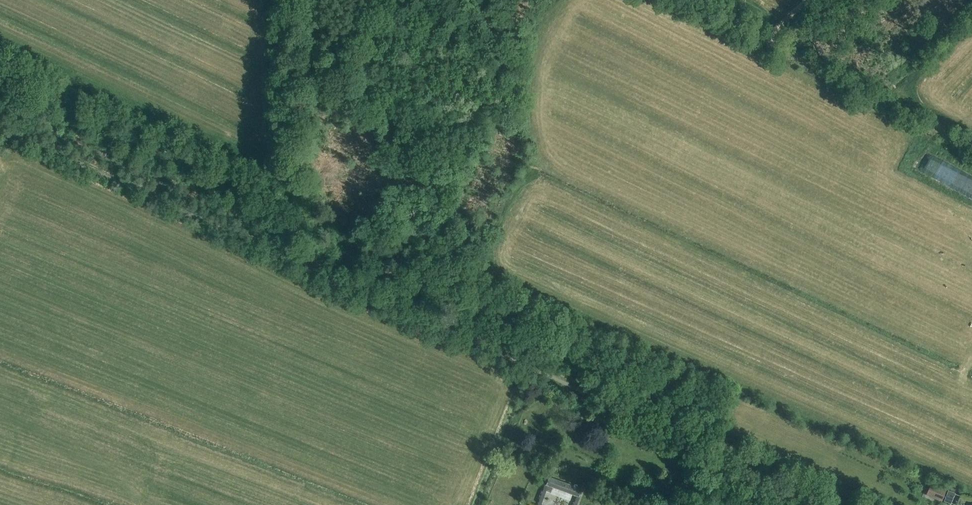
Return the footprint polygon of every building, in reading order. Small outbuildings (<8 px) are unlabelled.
[(960,196),(968,180),(933,162),(925,179),(960,196)] [(578,498),(581,490),(548,477),(545,486),(578,498)] [(941,502),(946,491),(930,484),(925,496),(941,502)] [(951,489),(948,501),(956,503),(960,492),(951,489)]
